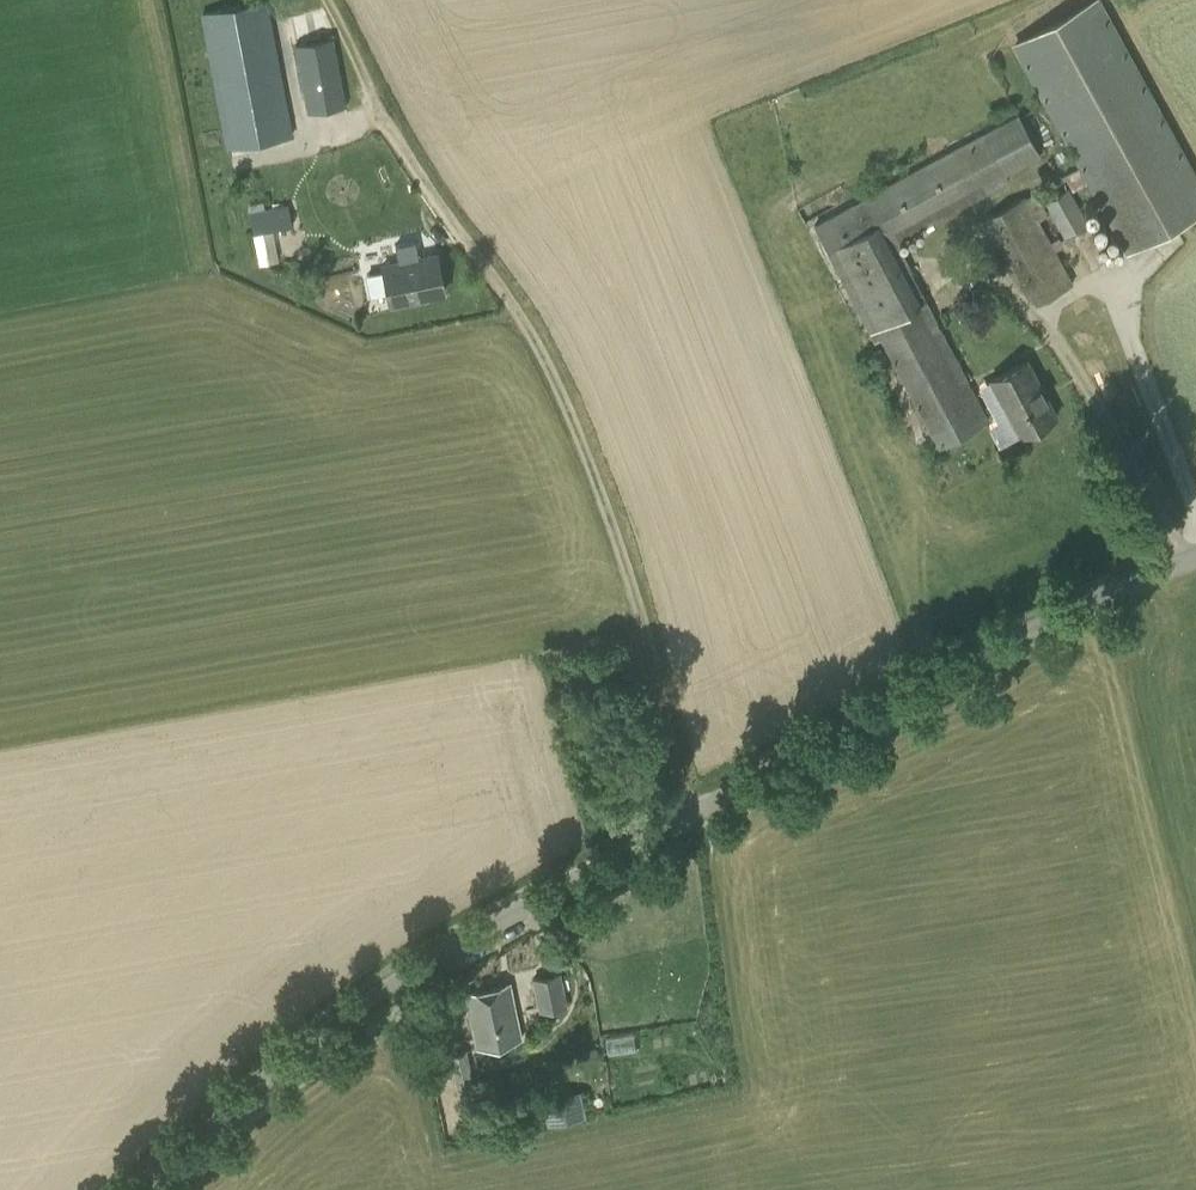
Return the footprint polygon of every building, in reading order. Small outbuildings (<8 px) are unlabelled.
[(1126,244),(1195,206),(1195,168),(1103,0),(1093,0),(1015,43),(1126,244)] [(227,148),(294,135),(269,1),(200,12),(227,148)] [(335,35),(295,45),(308,112),(347,105),(335,35)] [(921,303),(891,244),(987,192),(983,186),(1041,153),(1018,114),(869,195),(814,223),(827,249),(871,332),(875,340),(880,337),(939,447),(990,419),(928,301),(921,303)] [(1074,284),(1038,216),(1047,212),(1036,192),(985,219),(1024,292),(1028,290),(1035,303),(1074,284)] [(287,203),(249,211),(254,232),(292,224),(287,203)] [(437,253),(383,264),(391,303),(444,292),(437,253)] [(1057,415),(1026,359),(991,379),(1021,435),(1057,415)] [(532,979),(540,1011),(566,1007),(560,972),(532,979)] [(466,993),(477,1047),(521,1037),(509,984),(466,993)] [(458,1090),(474,1087),(466,1049),(450,1052),(458,1090)] [(580,1089),(542,1097),(547,1124),(586,1116),(580,1089)]
